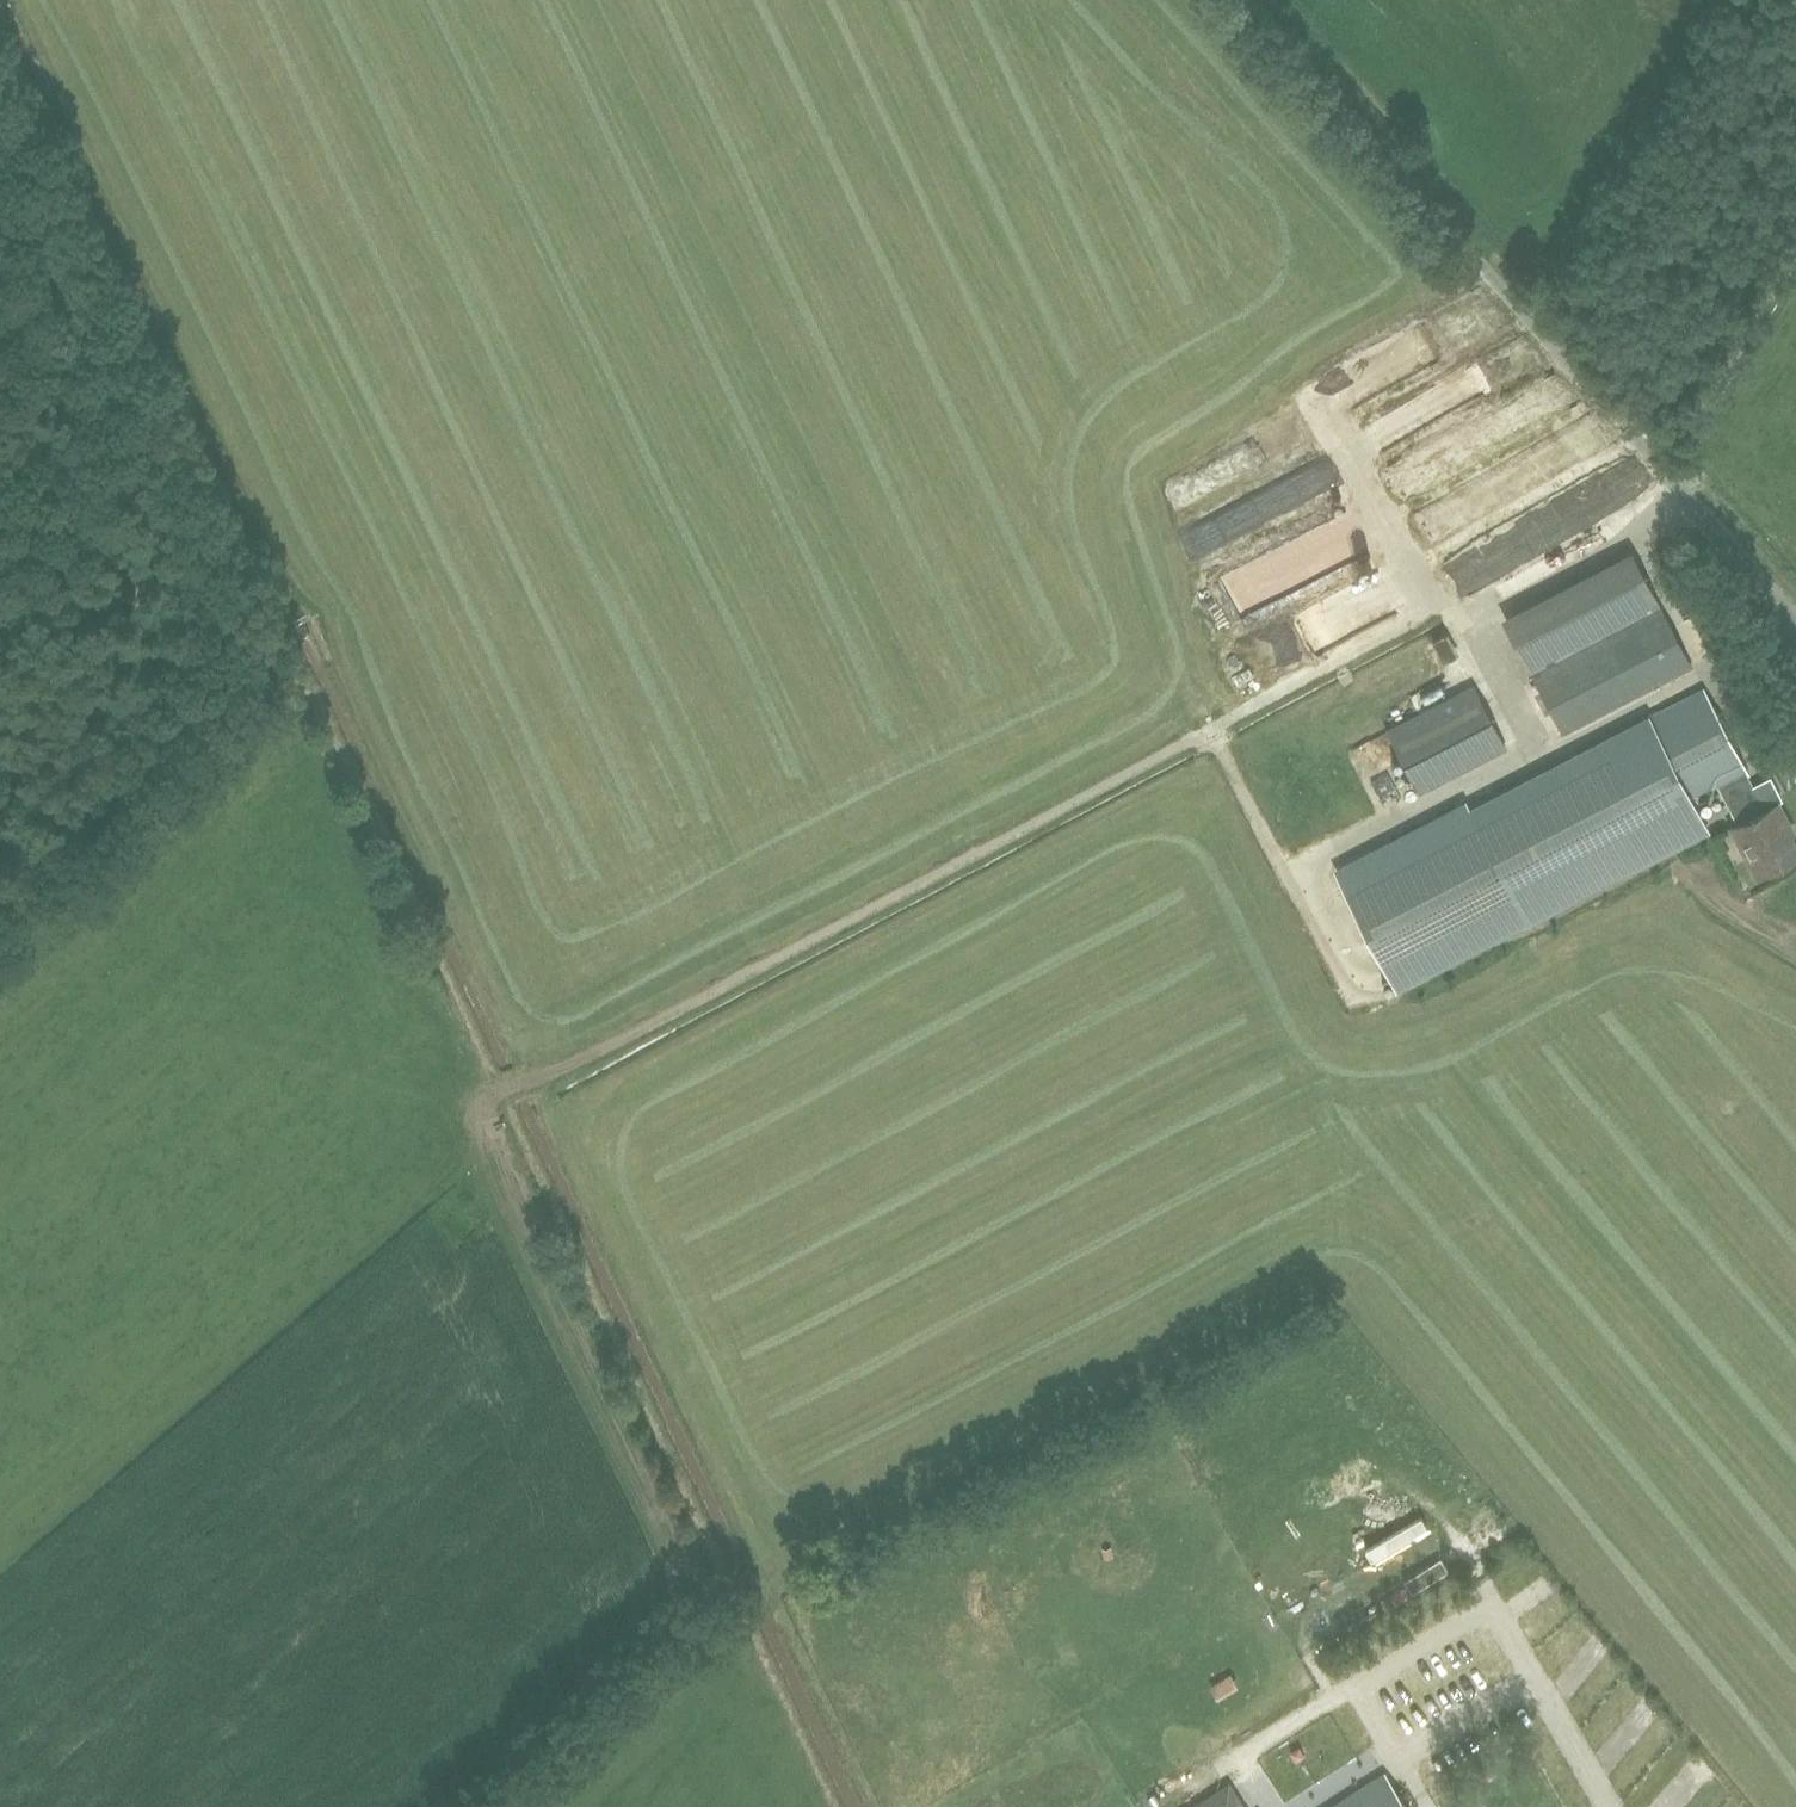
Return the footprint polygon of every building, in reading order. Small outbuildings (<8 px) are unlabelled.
[(1562,734),(1691,667),(1637,564),(1509,631),(1562,734)] [(1387,732),(1419,793),(1504,748),(1472,687),(1387,732)] [(1719,790),(1745,776),(1746,776),(1701,689),(1466,811),(1464,807),(1336,874),(1393,982),(1394,985),(1522,918),(1525,923),(1705,830),(1691,804),(1719,790)] [(1377,775),(1386,794),(1400,788),(1391,768),(1377,775)] [(1776,775),(1757,782),(1765,803),(1784,796),(1776,775)] [(1736,824),(1730,827),(1756,876),(1758,874),(1763,877),(1773,872),(1773,866),(1795,854),(1795,850),(1782,824),(1787,822),(1777,803),(1762,810),(1745,776),(1719,790),(1736,824)] [(1381,1800),(1371,1784),(1334,1806),(1409,1806),(1397,1789),(1381,1800)] [(1226,1786),(1193,1806),(1239,1806),(1226,1786)]
